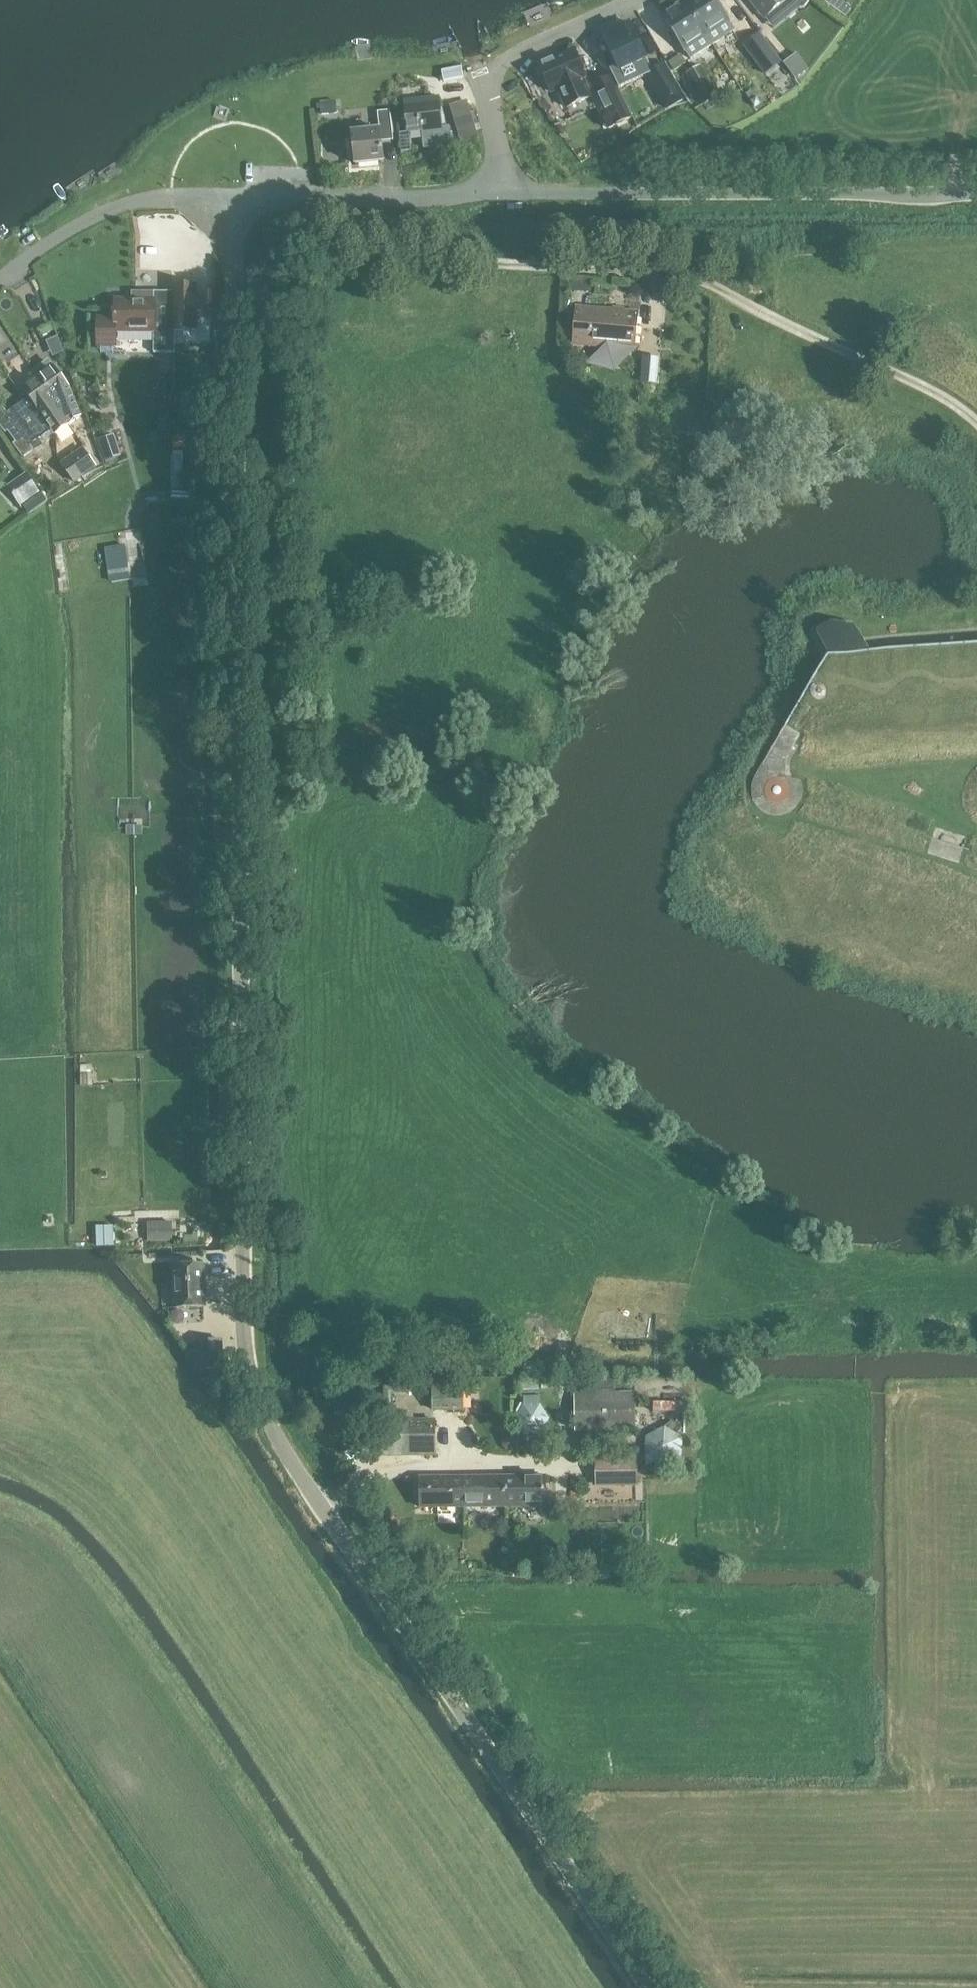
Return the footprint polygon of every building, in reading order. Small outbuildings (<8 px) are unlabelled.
[(658,11),(680,47),(725,21),(712,0),(677,0),(658,11)] [(765,18),(788,0),(750,0),(765,18)] [(812,0),(789,0),(799,8),(804,9),(812,0)] [(602,36),(619,70),(646,57),(629,23),(622,26),(621,22),(607,29),(609,33),(602,36)] [(745,42),(768,73),(785,61),(762,29),(745,42)] [(566,108),(591,97),(583,79),(586,78),(574,50),(538,66),(550,93),(558,90),(566,108)] [(787,67),(796,79),(804,73),(795,61),(787,67)] [(646,74),(667,110),(685,101),(664,64),(646,74)] [(703,105),(718,97),(701,66),(686,74),(703,105)] [(449,127),(441,128),(438,97),(404,101),(407,132),(421,131),(423,149),(451,146),(449,127)] [(318,107),(324,118),(338,110),(331,99),(318,107)] [(462,144),(477,139),(465,101),(449,105),(462,144)] [(355,165),(384,162),(381,141),(393,140),(390,111),(378,112),(380,130),(352,133),(355,165)] [(154,332),(153,332),(153,352),(174,352),(174,330),(196,330),(196,285),(174,285),(174,292),(154,292),(154,332)] [(115,332),(153,332),(154,332),(154,292),(134,292),(134,299),(114,299),(114,318),(97,318),(97,347),(115,347),(115,332)] [(635,347),(638,313),(576,308),(574,342),(635,347)] [(56,354),(67,351),(62,335),(51,338),(56,354)] [(34,372),(38,378),(39,377),(54,398),(51,400),(65,420),(52,429),(56,434),(81,416),(70,389),(54,367),(53,368),(49,362),(34,372)] [(648,362),(646,383),(661,384),(662,363),(648,362)] [(23,458),(42,444),(39,439),(52,429),(65,420),(51,400),(54,398),(39,377),(38,378),(24,388),(29,396),(6,413),(1,405),(0,405),(0,426),(5,433),(8,431),(16,442),(13,444),(23,458)] [(98,439),(105,461),(120,456),(113,434),(98,439)] [(173,441),(174,449),(184,448),(184,440),(173,441)] [(74,481),(96,466),(83,448),(62,463),(74,481)] [(23,507),(41,495),(27,474),(8,487),(23,507)] [(130,542),(109,544),(113,580),(134,578),(130,542)] [(751,788),(751,791),(752,793),(752,796),(753,799),(754,801),(755,804),(760,810),(763,812),(765,813),(768,814),(770,815),(773,816),(778,816),(781,815),(786,814),(788,813),(791,812),(792,811),(794,809),(796,808),(798,806),(799,804),(801,802),(802,800),(802,798),(802,797),(802,796),(912,833),(932,840),(931,843),(929,849),(961,859),(964,849),(976,853),(976,642),(870,649),(857,627),(856,627),(856,626),(854,625),(834,622),(832,622),(818,628),(818,629),(817,630),(817,632),(817,633),(828,653),(816,674),(785,724),(779,735),(758,772),(753,780),(752,782),(752,783),(752,785),(751,788)] [(148,1222),(148,1242),(173,1242),(173,1222),(148,1222)] [(204,1265),(203,1265),(173,1266),(175,1308),(205,1307),(204,1265)] [(221,1340),(197,1341),(198,1369),(222,1368),(221,1340)] [(433,1384),(433,1412),(465,1411),(465,1384),(433,1384)] [(575,1394),(575,1411),(575,1433),(635,1432),(635,1393),(575,1394)] [(516,1420),(525,1435),(542,1435),(550,1419),(541,1405),(523,1405),(516,1420)] [(384,1457),(435,1456),(434,1422),(384,1422),(384,1457)] [(663,1469),(682,1460),(684,1438),(665,1426),(646,1436),(644,1458),(663,1469)] [(596,1478),(636,1477),(636,1452),(596,1452),(596,1478)] [(420,1479),(421,1508),(545,1507),(545,1478),(420,1479)]
